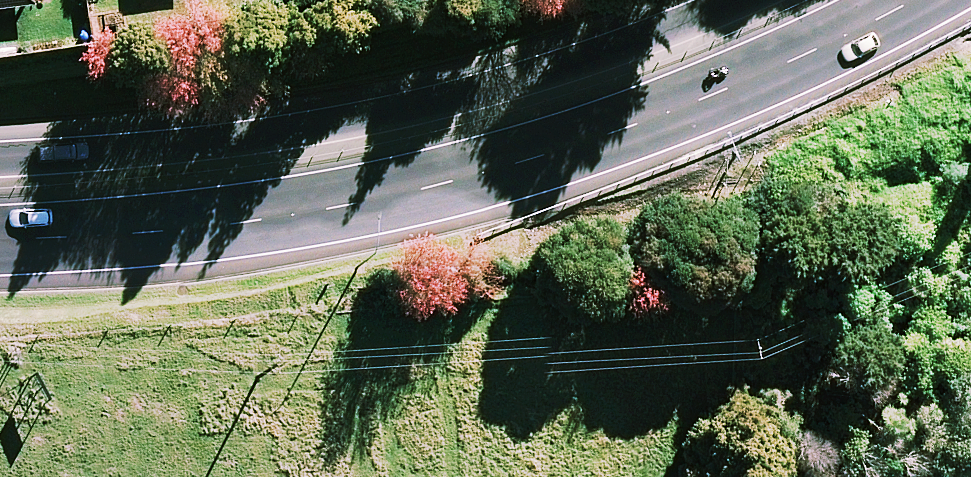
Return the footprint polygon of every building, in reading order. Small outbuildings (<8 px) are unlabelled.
[(37,11),(36,0),(0,0),(0,16),(37,11)]
